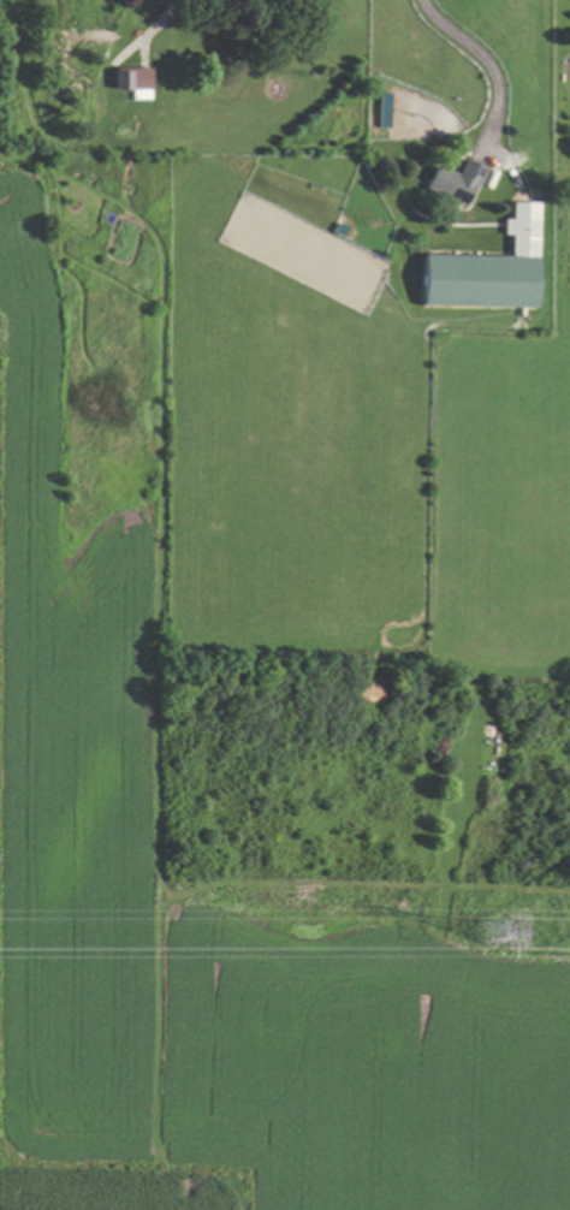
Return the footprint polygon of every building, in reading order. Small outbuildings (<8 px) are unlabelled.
[(119,89),(130,89),(130,98),(147,98),(147,68),(119,68),(119,89)] [(386,92),(377,92),(376,126),(385,126),(386,92)] [(432,164),(422,189),(465,206),(481,166),(462,159),(456,174),(432,164)] [(420,254),(419,306),(533,307),(535,202),(509,202),(509,219),(501,219),(501,235),(508,235),(508,256),(420,254)]
